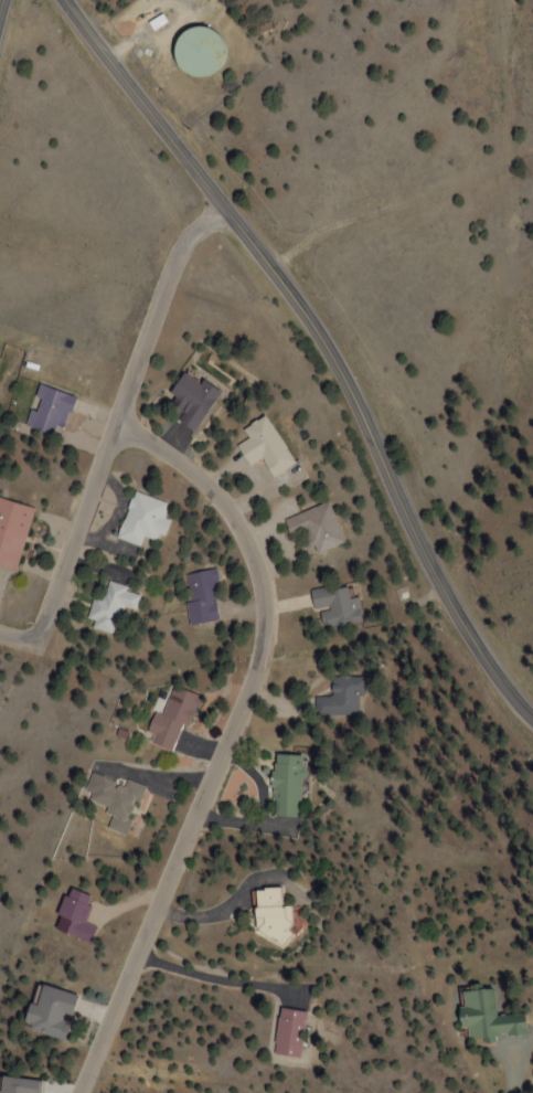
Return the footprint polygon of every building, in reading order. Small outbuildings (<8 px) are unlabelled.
[(169,64),(201,81),(222,41),(190,24),(169,64)] [(165,391),(182,402),(171,419),(190,430),(214,389),(197,379),(194,382),(177,372),(165,391)] [(24,426),(60,438),(74,396),(38,384),(24,426)] [(259,414),(235,428),(240,435),(230,441),(244,465),(256,458),(266,476),(289,463),(259,414)] [(113,538),(135,546),(140,533),(157,539),(164,519),(157,517),(163,502),(130,490),(113,538)] [(0,499),(0,566),(16,571),(32,507),(0,499)] [(309,553),(339,542),(324,502),(279,519),(286,537),(301,531),(309,553)] [(179,574),(188,623),(217,618),(208,568),(179,574)] [(137,592),(104,583),(101,596),(91,594),(83,624),(112,631),(118,608),(132,612),(137,592)] [(356,596),(345,597),(344,586),(307,590),(309,610),(317,609),(319,627),(359,623),(356,596)] [(330,696),(318,696),(318,715),(360,715),(360,676),(330,676),(330,696)] [(196,695),(171,686),(162,715),(155,712),(145,741),(177,752),(196,695)] [(273,816),(301,818),(304,755),(275,754),(273,816)] [(129,836),(138,803),(143,804),(148,787),(127,781),(126,784),(99,776),(90,806),(115,813),(110,830),(129,836)] [(279,887),(252,888),(254,941),(289,940),(288,906),(280,906),(279,887)] [(93,943),(98,927),(85,923),(93,897),(67,889),(54,931),(93,943)] [(64,1040),(75,995),(37,985),(32,1006),(25,1004),(19,1028),(64,1040)] [(495,1015),(494,988),(459,990),(461,1028),(469,1027),(469,1041),(497,1039),(496,1036),(525,1034),(524,1014),(495,1015)] [(301,1057),(305,1011),(277,1009),(273,1055),(301,1057)] [(0,1076),(0,1092),(40,1092),(41,1081),(0,1076)]
